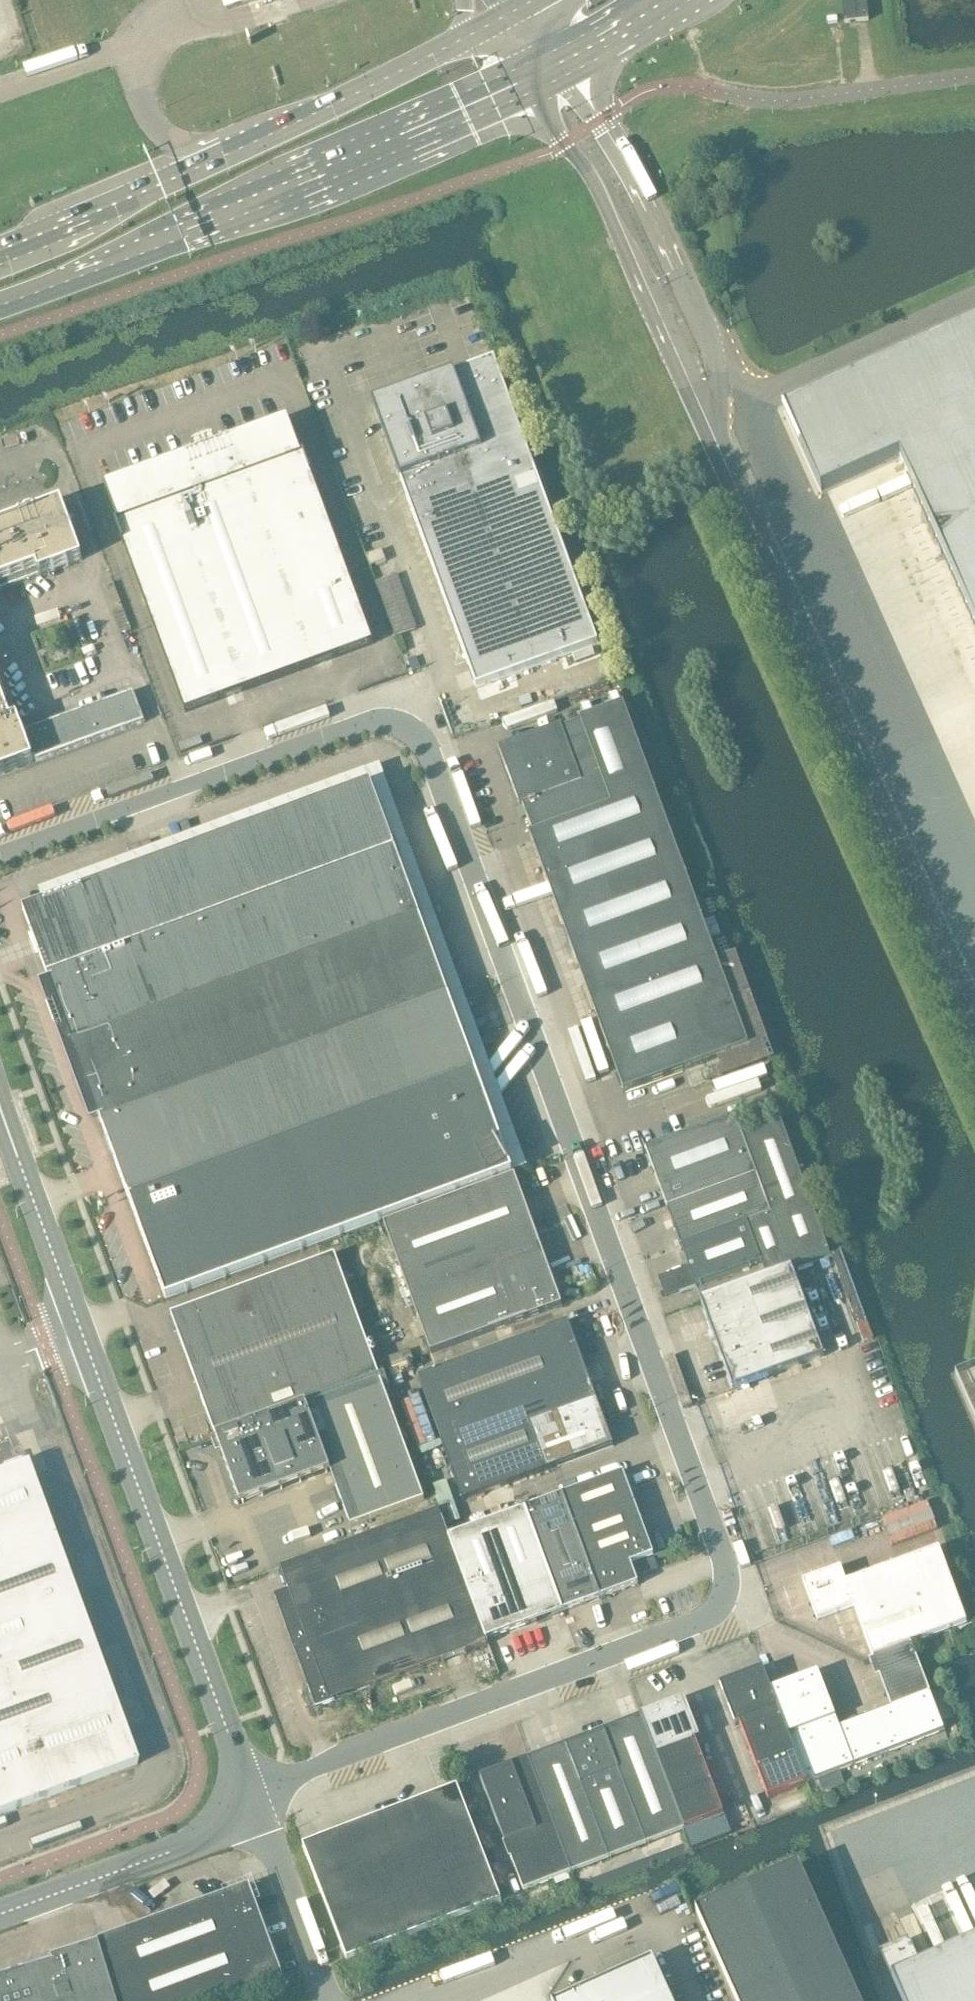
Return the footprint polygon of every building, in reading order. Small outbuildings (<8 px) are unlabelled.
[(868,20),(866,0),(855,0),(842,1),(845,23),(868,20)] [(784,411),(821,495),(827,492),(900,459),(974,625),(974,325),(784,411)] [(477,688),(492,683),(598,644),(594,632),(584,606),(556,528),(527,450),(498,372),(494,360),(479,365),(474,366),(471,367),(469,368),(467,369),(465,370),(410,390),(372,404),(477,688)] [(213,440),(203,442),(193,447),(194,449),(195,449),(196,453),(105,486),(119,523),(116,524),(185,712),(348,652),(373,643),(348,574),(304,455),(301,456),(287,419),(215,446),(213,442),(214,442),(213,440)] [(0,525),(0,616),(101,579),(71,498),(0,525)] [(370,567),(386,561),(382,550),(366,556),(370,567)] [(395,637),(417,629),(397,574),(375,582),(395,637)] [(0,688),(0,778),(153,722),(134,669),(119,675),(109,649),(0,688)] [(540,730),(501,744),(542,856),(581,842),(574,823),(655,794),(628,719),(547,749),(540,730)] [(99,1117),(99,1118),(129,1201),(137,1222),(157,1276),(166,1301),(234,1276),(348,1234),(512,1174),(505,1153),(512,1145),(498,1134),(505,1126),(491,1114),(498,1106),(484,1094),(490,1086),(476,1075),(469,1056),(448,998),(455,990),(441,978),(448,970),(434,959),(370,784),(348,792),(158,862),(150,839),(127,847),(136,870),(24,911),(52,987),(46,989),(78,1075),(74,1077),(80,1093),(83,1091),(94,1119),(99,1117)] [(589,865),(550,879),(591,991),(630,976),(623,958),(705,928),(677,854),(596,883),(589,865)] [(639,999),(600,1013),(641,1125),(680,1111),(673,1092),(754,1062),(727,988),(646,1018),(639,999)] [(757,1175),(743,1135),(736,1116),(646,1148),(667,1207),(757,1175)] [(792,1268),(830,1254),(782,1121),(743,1135),(757,1175),(667,1207),(682,1247),(747,1223),(761,1263),(766,1277),(792,1268)] [(431,1353),(537,1314),(562,1305),(552,1276),(514,1176),(383,1224),(431,1353)] [(682,1247),(692,1276),(696,1287),(761,1263),(747,1223),(682,1247)] [(378,1306),(362,1263),(340,1271),(335,1256),(171,1315),(216,1438),(306,1405),(306,1403),(379,1376),(356,1314),(378,1306)] [(440,1439),(590,1383),(568,1323),(418,1378),(440,1439)] [(306,1405),(331,1473),(351,1527),(424,1500),(405,1447),(379,1376),(306,1403),(306,1405)] [(590,1383),(440,1439),(463,1502),(614,1447),(590,1383)] [(241,1506),(331,1473),(306,1405),(216,1438),(241,1506)] [(14,1809),(14,1810),(17,1809),(16,1808),(74,1787),(74,1788),(77,1787),(77,1786),(136,1764),(123,1727),(126,1727),(125,1725),(122,1726),(109,1690),(112,1689),(111,1688),(109,1688),(95,1653),(98,1652),(98,1650),(95,1651),(82,1615),(85,1614),(84,1611),(81,1612),(68,1578),(70,1577),(70,1575),(68,1576),(54,1541),(57,1540),(56,1538),(54,1539),(41,1503),(43,1503),(42,1501),(40,1502),(27,1465),(0,1474),(0,1814),(14,1809)] [(574,1525),(634,1503),(623,1473),(563,1495),(574,1525)] [(602,1598),(574,1525),(563,1495),(524,1509),(563,1612),(602,1598)] [(631,1565),(654,1556),(634,1503),(574,1525),(602,1598),(638,1585),(631,1565)] [(904,1547),(942,1534),(931,1503),(893,1518),(904,1547)] [(487,1640),(563,1612),(524,1509),(449,1537),(487,1640)] [(487,1640),(449,1537),(439,1510),(280,1569),(287,1591),(275,1596),(316,1708),(348,1696),(488,1644),(487,1640)] [(873,1658),(911,1644),(967,1624),(939,1549),(846,1583),(845,1578),(854,1575),(850,1565),(803,1582),(817,1621),(854,1608),(873,1658)] [(638,1577),(658,1569),(654,1558),(634,1565),(638,1577)] [(892,1708),(930,1693),(911,1644),(873,1658),(892,1708)] [(735,1726),(779,1709),(771,1690),(764,1671),(763,1669),(720,1686),(735,1726)] [(839,1728),(840,1727),(818,1672),(771,1690),(779,1709),(787,1732),(796,1754),(807,1784),(853,1766),(839,1728)] [(839,1728),(853,1766),(945,1731),(930,1693),(892,1708),(840,1728),(840,1727),(839,1728)] [(657,1755),(700,1739),(685,1699),(642,1716),(657,1755)] [(735,1726),(739,1724),(748,1747),(787,1732),(779,1709),(735,1726)] [(657,1755),(642,1716),(605,1730),(649,1844),(685,1830),(684,1830),(685,1829),(674,1800),(665,1778),(657,1755)] [(612,1858),(649,1844),(605,1730),(568,1744),(612,1858)] [(756,1769),(796,1754),(787,1732),(748,1747),(756,1769)] [(665,1778),(704,1763),(696,1741),(700,1740),(700,1739),(657,1755),(665,1778)] [(573,1872),(612,1858),(568,1744),(529,1759),(573,1872)] [(796,1754),(756,1769),(768,1799),(775,1817),(814,1802),(807,1784),(796,1754)] [(523,1891),(573,1872),(529,1759),(527,1759),(532,1773),(517,1779),(513,1765),(480,1778),(505,1842),(503,1843),(509,1859),(511,1858),(523,1891)] [(674,1800),(713,1786),(704,1763),(665,1778),(674,1800)] [(347,1958),(348,1958),(500,1900),(457,1786),(396,1810),(303,1844),(347,1958)] [(713,1786),(674,1800),(685,1829),(685,1830),(693,1849),(731,1834),(724,1816),(713,1786)] [(799,1866),(696,1913),(736,2000),(859,2000),(799,1866)] [(249,1886),(99,1941),(100,1943),(117,2000),(219,2000),(283,1977),(249,1886)] [(922,1970),(909,1940),(879,1953),(900,2000),(974,2000),(974,1946),(922,1970)] [(100,1943),(52,1958),(53,1962),(51,1964),(12,1975),(11,1974),(0,1977),(0,1979),(0,1980),(0,2000),(117,2000),(100,1943)] [(653,1959),(561,2000),(671,2000),(653,1959)]
